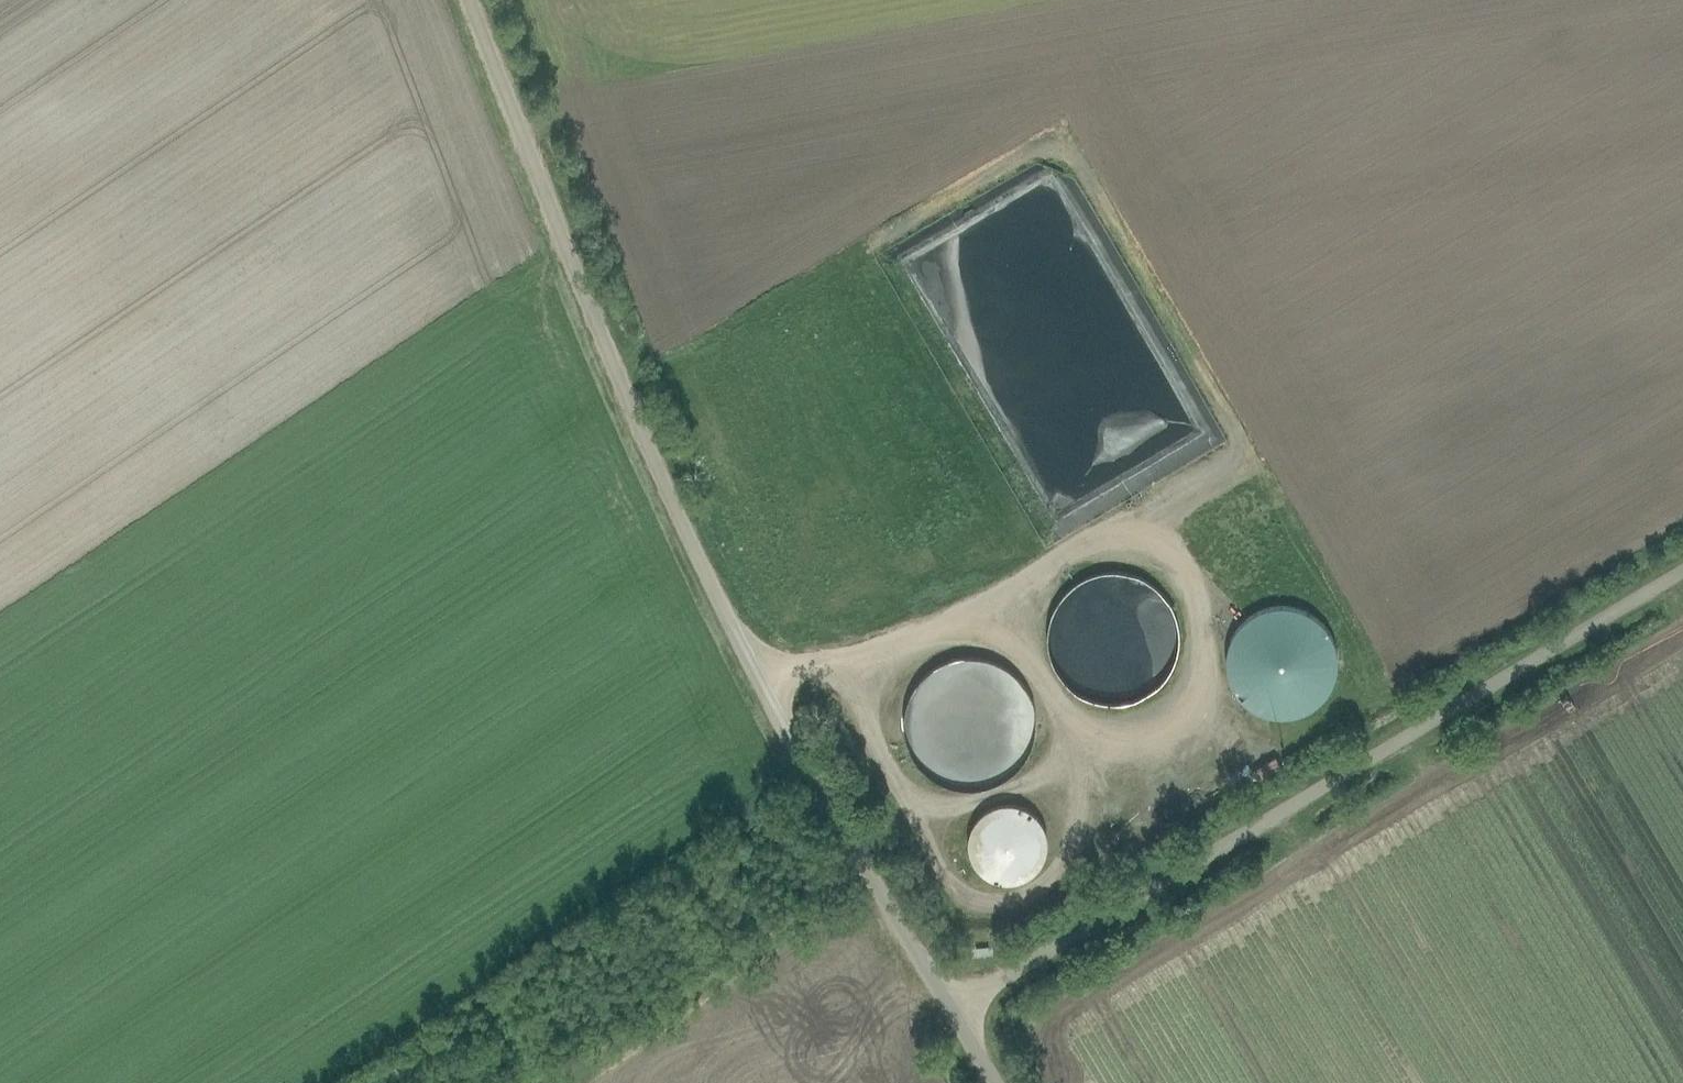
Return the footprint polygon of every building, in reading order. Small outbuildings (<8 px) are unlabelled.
[(1153,690),(1173,591),(1085,573),(1065,672),(1153,690)] [(1337,697),(1310,602),(1255,618),(1257,626),(1241,630),(1248,655),(1241,657),(1259,719),(1337,697)] [(1018,779),(1030,668),(917,656),(906,767),(1018,779)] [(1271,739),(1261,743),(1272,768),(1282,763),(1271,739)] [(1025,808),(1015,805),(1006,804),(996,807),(987,811),(980,818),(974,826),(971,835),(970,845),(971,855),(975,864),(981,871),(989,877),(998,881),(1008,883),(1018,882),(1027,879),(1035,873),(1042,866),(1046,857),(1049,847),(1048,838),(1045,828),(1040,820),(1033,813),(1025,808)]
